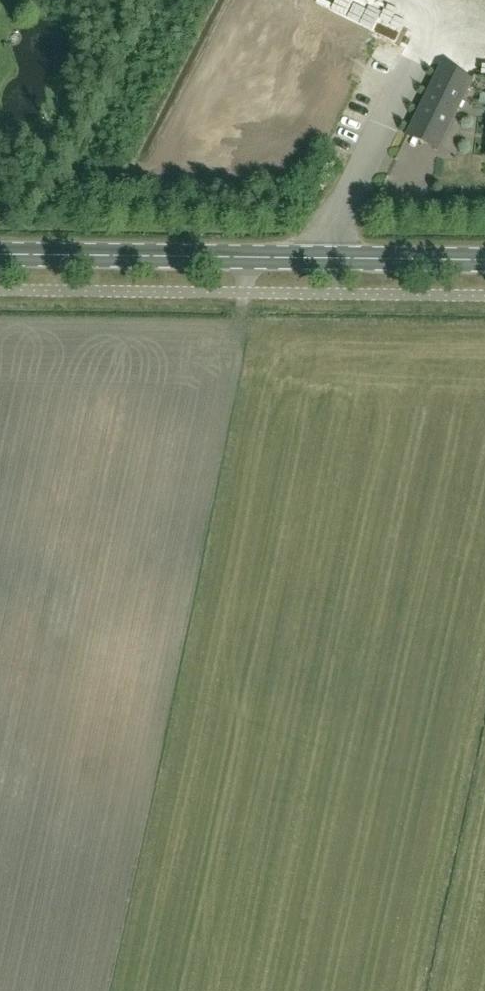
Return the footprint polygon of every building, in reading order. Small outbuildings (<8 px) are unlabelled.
[(441,66),(406,136),(437,151),(472,81),(441,66)]
